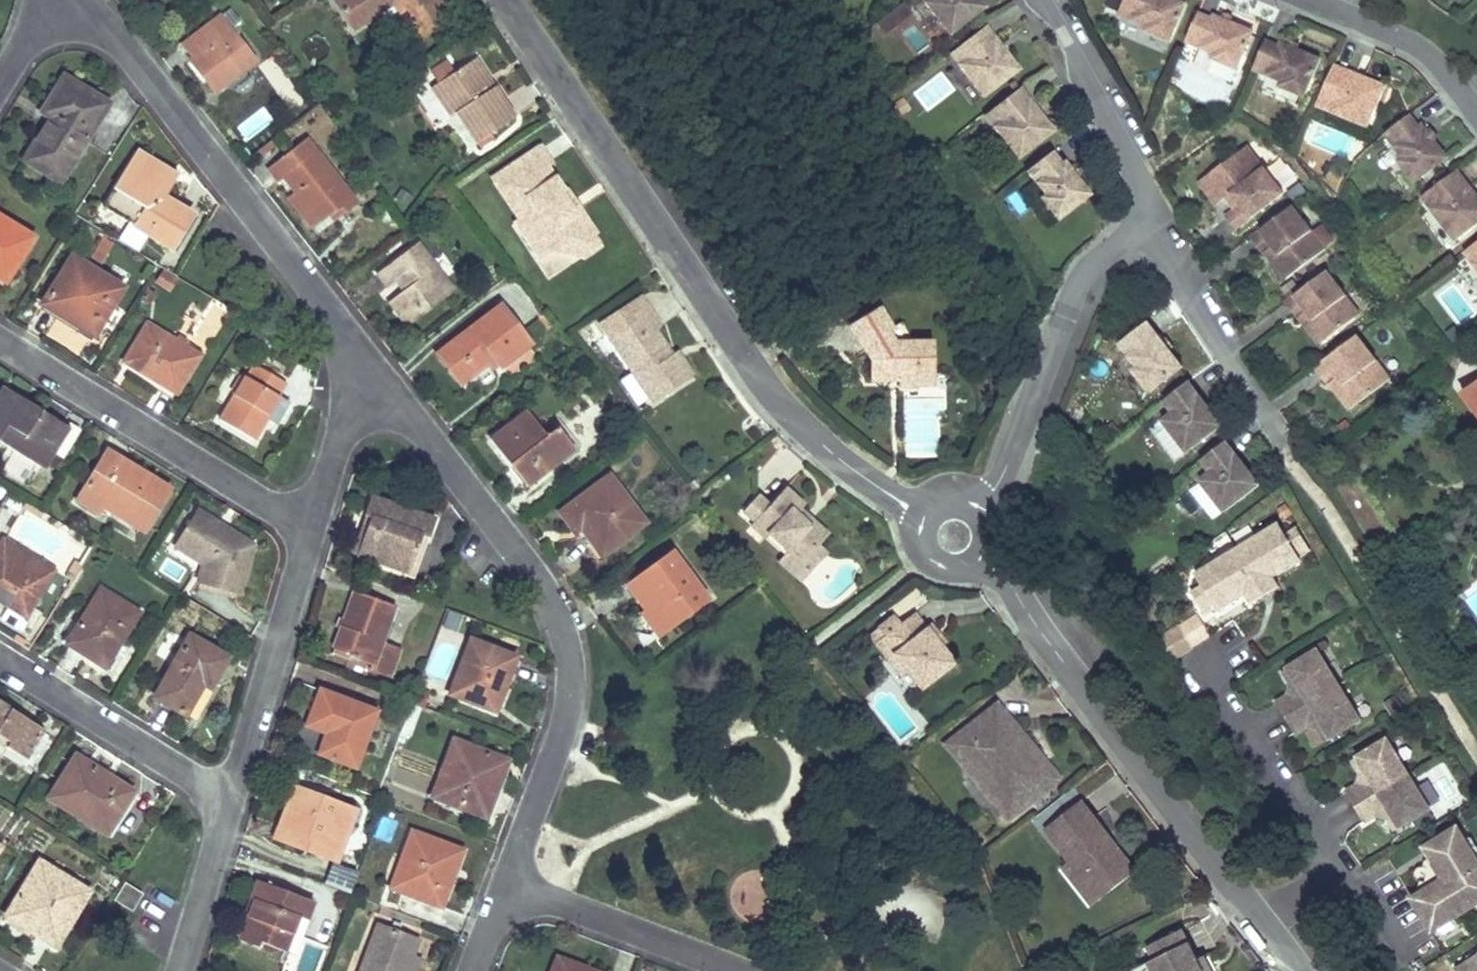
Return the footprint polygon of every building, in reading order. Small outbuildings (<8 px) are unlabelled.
[(451,17),(439,0),(336,0),(335,1),(353,29),(392,3),(417,40),(451,17)] [(924,3),(949,35),(985,6),(980,0),(929,0),(924,3)] [(1178,0),(1123,0),(1117,15),(1144,26),(1143,31),(1168,41),(1184,3),(1178,0)] [(931,41),(899,3),(881,18),(913,56),(931,41)] [(219,17),(229,30),(238,23),(228,10),(219,17)] [(1253,31),(1214,15),(1213,19),(1199,13),(1186,43),(1214,54),(1212,59),(1238,69),(1253,31)] [(213,93),(253,62),(229,30),(219,17),(182,45),(191,58),(189,60),(213,93)] [(985,26),(960,45),(969,57),(958,66),(982,97),(1018,70),(985,26)] [(1320,58),(1281,42),(1280,43),(1279,45),(1265,40),(1252,70),(1281,81),(1278,86),(1304,97),(1320,58)] [(969,57),(960,45),(949,53),(958,66),(969,57)] [(492,88),(488,91),(482,83),(486,80),(473,60),(436,85),(456,114),(475,144),(513,119),(492,88)] [(1385,85),(1335,64),(1322,93),(1335,99),(1330,111),(1367,127),(1385,85)] [(925,108),(946,90),(935,78),(914,96),(925,108)] [(63,79),(42,113),(51,118),(25,161),(58,181),(106,105),(63,79)] [(492,88),(486,80),(482,83),(488,91),(492,88)] [(450,118),(456,114),(436,85),(430,89),(450,118)] [(1020,87),(995,107),(1004,119),(993,127),(1017,159),(1053,130),(1020,87)] [(1317,106),(1330,111),(1335,99),(1322,93),(1317,106)] [(995,107),(984,115),(993,127),(1004,119),(995,107)] [(1447,158),(1422,125),(1421,124),(1418,126),(1409,115),(1383,134),(1401,158),(1397,161),(1414,183),(1447,158)] [(277,182),(283,178),(295,193),(319,224),(329,215),(351,198),(305,139),(268,169),(277,182)] [(1281,193),(1243,144),(1214,168),(1232,191),(1234,189),(1243,200),(1228,212),(1239,225),(1281,193)] [(593,232),(581,212),(576,216),(558,191),(561,188),(548,167),(552,165),(540,147),(491,180),(519,220),(515,223),(539,258),(549,250),(578,252),(579,242),(591,233),(593,232)] [(1052,151),(1027,170),(1044,194),(1040,197),(1057,219),(1090,194),(1065,161),(1061,163),(1052,151)] [(170,249),(192,216),(163,198),(161,197),(160,190),(170,173),(136,152),(102,207),(170,249)] [(1232,191),(1214,168),(1202,177),(1220,201),(1232,191)] [(1457,171),(1431,190),(1440,202),(1430,210),(1454,242),(1476,224),(1476,196),(1457,171)] [(163,198),(176,176),(170,173),(160,190),(161,197),(163,198)] [(581,212),(582,211),(572,197),(571,198),(564,186),(561,188),(558,191),(576,216),(581,212)] [(1421,198),(1430,210),(1440,202),(1431,190),(1421,198)] [(312,229),(319,224),(295,193),(288,198),(312,229)] [(356,204),(351,198),(329,215),(334,222),(356,204)] [(1325,248),(1291,205),(1249,238),(1262,254),(1271,247),(1292,273),(1325,248)] [(32,238),(0,218),(0,274),(7,278),(32,238)] [(587,253),(599,245),(591,233),(579,242),(578,252),(587,253)] [(100,267),(113,245),(102,239),(89,261),(100,267)] [(433,298),(437,304),(452,293),(416,244),(377,273),(387,287),(395,281),(403,291),(389,302),(402,321),(433,298)] [(1472,265),(1476,261),(1476,249),(1474,244),(1462,253),(1472,265)] [(1282,281),(1292,273),(1271,247),(1262,254),(1282,281)] [(75,326),(78,321),(95,332),(122,288),(71,257),(41,306),(75,326)] [(1359,314),(1326,271),(1283,304),(1296,320),(1305,313),(1326,339),(1359,314)] [(655,330),(660,327),(650,313),(639,296),(599,323),(610,340),(652,403),(688,379),(672,355),(655,330)] [(407,326),(437,304),(433,298),(402,321),(407,326)] [(500,306),(437,355),(460,385),(487,363),(485,361),(492,356),(498,364),(500,368),(530,345),(500,306)] [(869,360),(869,382),(890,382),(890,372),(897,371),(898,387),(918,387),(918,364),(933,364),(932,343),(913,344),(893,344),(886,333),(891,330),(890,329),(878,309),(849,326),(869,360)] [(1316,347),(1326,339),(1305,313),(1296,320),(1316,347)] [(93,337),(95,332),(78,321),(75,326),(93,337)] [(893,344),(913,344),(900,322),(890,329),(891,330),(886,333),(893,344)] [(1143,324),(1117,344),(1136,367),(1131,371),(1149,393),(1181,367),(1155,334),(1152,336),(1143,324)] [(175,393),(200,350),(177,336),(174,341),(146,325),(124,362),(175,393)] [(1389,378),(1356,335),(1313,368),(1326,384),(1336,377),(1356,403),(1389,378)] [(688,379),(693,376),(677,352),(672,355),(688,379)] [(491,369),(498,364),(492,356),(485,361),(487,363),(491,369)] [(245,377),(219,420),(253,441),(266,419),(277,425),(289,404),(278,397),(285,384),(254,364),(246,377),(245,377)] [(933,386),(933,364),(918,364),(918,387),(933,386)] [(1347,411),(1356,403),(1336,377),(1326,384),(1347,411)] [(1222,425),(1188,381),(1162,400),(1172,412),(1161,420),(1186,452),(1222,425)] [(65,425),(29,403),(25,408),(19,405),(23,399),(6,389),(0,399),(0,443),(39,467),(65,425)] [(25,408),(29,403),(23,399),(19,405),(25,408)] [(556,429),(545,437),(525,411),(488,440),(512,470),(517,466),(532,484),(574,451),(556,429)] [(1225,440),(1200,459),(1209,471),(1199,479),(1223,511),(1259,483),(1225,440)] [(134,474),(137,470),(106,451),(80,494),(101,506),(143,531),(166,494),(134,474)] [(526,488),(532,484),(517,466),(512,470),(526,488)] [(166,494),(168,489),(137,470),(134,474),(166,494)] [(559,513),(572,532),(578,527),(599,556),(642,524),(607,477),(559,513)] [(816,547),(827,535),(813,522),(808,527),(798,517),(802,513),(799,510),(803,505),(785,489),(768,507),(757,496),(743,512),(754,522),(750,526),(764,539),(768,534),(787,552),(809,572),(825,555),(816,547)] [(75,502),(96,514),(101,506),(80,494),(75,502)] [(370,497),(363,516),(369,519),(374,520),(371,527),(367,526),(356,557),(407,575),(420,537),(428,539),(435,520),(370,497)] [(221,526),(197,511),(177,542),(204,558),(202,564),(197,582),(238,594),(252,545),(235,535),(218,530),(221,526)] [(813,522),(802,513),(798,517),(808,527),(813,522)] [(1218,611),(1245,595),(1251,604),(1279,587),(1273,578),(1301,561),(1299,558),(1310,551),(1296,528),(1285,535),(1278,523),(1195,574),(1202,585),(1191,592),(1205,615),(1216,608),(1218,611)] [(593,560),(599,556),(578,527),(572,532),(593,560)] [(414,577),(428,539),(420,537),(407,575),(414,577)] [(204,558),(177,542),(175,546),(202,564),(204,558)] [(800,582),(809,572),(787,552),(778,561),(800,582)] [(1042,565),(1034,552),(1026,557),(1033,570),(1042,565)] [(670,553),(627,586),(645,611),(648,609),(665,632),(706,601),(670,553)] [(45,584),(0,557),(0,602),(5,606),(25,618),(39,595),(45,584)] [(126,632),(138,614),(100,590),(68,641),(87,653),(85,657),(104,668),(110,657),(126,632)] [(353,593),(333,648),(350,654),(349,657),(371,665),(370,670),(388,677),(398,650),(380,643),(393,608),(353,593)] [(659,636),(665,632),(648,609),(645,611),(642,614),(659,636)] [(893,617),(877,629),(883,637),(874,644),(887,661),(894,656),(906,671),(920,689),(952,663),(938,645),(925,630),(913,614),(899,625),(893,617)] [(1210,635),(1197,614),(1158,637),(1171,658),(1210,635)] [(938,645),(943,641),(931,625),(925,630),(938,645)] [(189,636),(153,698),(184,716),(202,685),(209,689),(227,658),(189,636)] [(504,687),(515,658),(470,640),(449,695),(494,713),(504,687)] [(85,657),(87,653),(68,641),(66,644),(85,657)] [(349,657),(350,654),(333,648),(331,654),(348,660),(349,657)] [(1281,711),(1334,678),(1316,650),(1283,671),(1291,684),(1297,684),(1299,688),(1295,691),(1276,703),(1281,711)] [(900,676),(906,671),(894,656),(887,661),(900,676)] [(510,690),(521,660),(515,658),(504,687),(510,690)] [(1325,741),(1359,720),(1334,678),(1281,711),(1294,733),(1313,721),(1318,718),(1320,723),(1318,728),(1325,741)] [(325,734),(317,754),(354,768),(375,712),(320,691),(310,716),(329,723),(325,734)] [(43,730),(0,704),(0,739),(7,744),(4,748),(24,760),(43,730)] [(1019,810),(1058,780),(996,705),(957,736),(1019,810)] [(325,734),(329,723),(310,716),(306,727),(325,734)] [(1007,820),(1019,810),(957,736),(945,745),(1007,820)] [(1386,739),(1352,760),(1360,773),(1366,773),(1369,777),(1365,780),(1345,792),(1353,805),(1405,772),(1386,739)] [(452,741),(431,798),(480,816),(495,776),(500,778),(506,761),(452,741)] [(110,826),(131,792),(101,774),(98,777),(92,774),(94,770),(74,756),(48,799),(77,818),(83,809),(110,826)] [(1395,830),(1429,809),(1405,772),(1353,805),(1363,822),(1382,810),(1387,807),(1390,812),(1387,817),(1395,830)] [(485,817),(500,778),(495,776),(480,816),(485,817)] [(293,787),(278,826),(305,837),(301,848),(334,861),(354,809),(293,787)] [(1102,839),(1106,835),(1081,802),(1044,830),(1068,861),(1091,891),(1123,866),(1102,839)] [(104,835),(110,826),(83,809),(77,818),(104,835)] [(274,838),(301,848),(305,837),(278,826),(274,838)] [(1422,893),(1412,899),(1432,932),(1435,929),(1453,918),(1474,906),(1476,904),(1476,863),(1474,857),(1463,840),(1456,829),(1423,849),(1430,859),(1439,873),(1450,876),(1448,884),(1437,881),(1436,884),(1422,893)] [(410,861),(399,891),(440,906),(452,874),(447,872),(450,864),(455,865),(461,850),(410,831),(401,858),(410,861)] [(1123,866),(1127,862),(1106,835),(1102,839),(1123,866)] [(1476,855),(1476,848),(1470,836),(1463,840),(1474,857),(1476,855)] [(399,891),(410,861),(401,858),(390,887),(399,891)] [(1437,881),(1439,873),(1430,859),(1424,862),(1423,867),(1428,869),(1425,884),(1420,882),(1419,887),(1422,893),(1436,884),(1437,881)] [(1084,895),(1091,891),(1068,861),(1062,867),(1084,895)] [(56,944),(88,893),(38,862),(9,910),(36,926),(34,931),(56,944)] [(1084,895),(1091,906),(1135,872),(1127,862),(1123,866),(1091,891),(1084,895)] [(447,872),(452,874),(455,865),(450,864),(447,872)] [(1437,881),(1448,884),(1450,876),(1439,873),(1437,881)] [(248,917),(239,940),(257,948),(259,943),(283,952),(296,917),(304,920),(311,901),(258,880),(249,904),(253,905),(248,917)] [(130,912),(141,894),(123,883),(113,901),(130,912)] [(248,917),(253,905),(249,904),(244,916),(248,917)] [(36,926),(9,910),(4,917),(31,935),(34,931),(36,926)] [(1440,936),(1457,925),(1453,918),(1435,929),(1440,936)] [(413,955),(419,939),(378,923),(359,970),(406,970),(413,955)] [(1197,960),(1181,930),(1146,947),(1153,961),(1132,970),(1198,970),(1194,963),(1197,960)] [(56,944),(34,931),(31,935),(54,948),(56,944)] [(1461,962),(1467,970),(1476,970),(1476,952),(1461,962)] [(420,958),(413,955),(406,970),(415,970),(420,958)] [(556,958),(551,970),(591,970),(556,958)] [(1197,960),(1194,963),(1198,970),(1203,970),(1197,960)] [(1461,962),(1454,966),(1457,970),(1467,970),(1461,962)]
